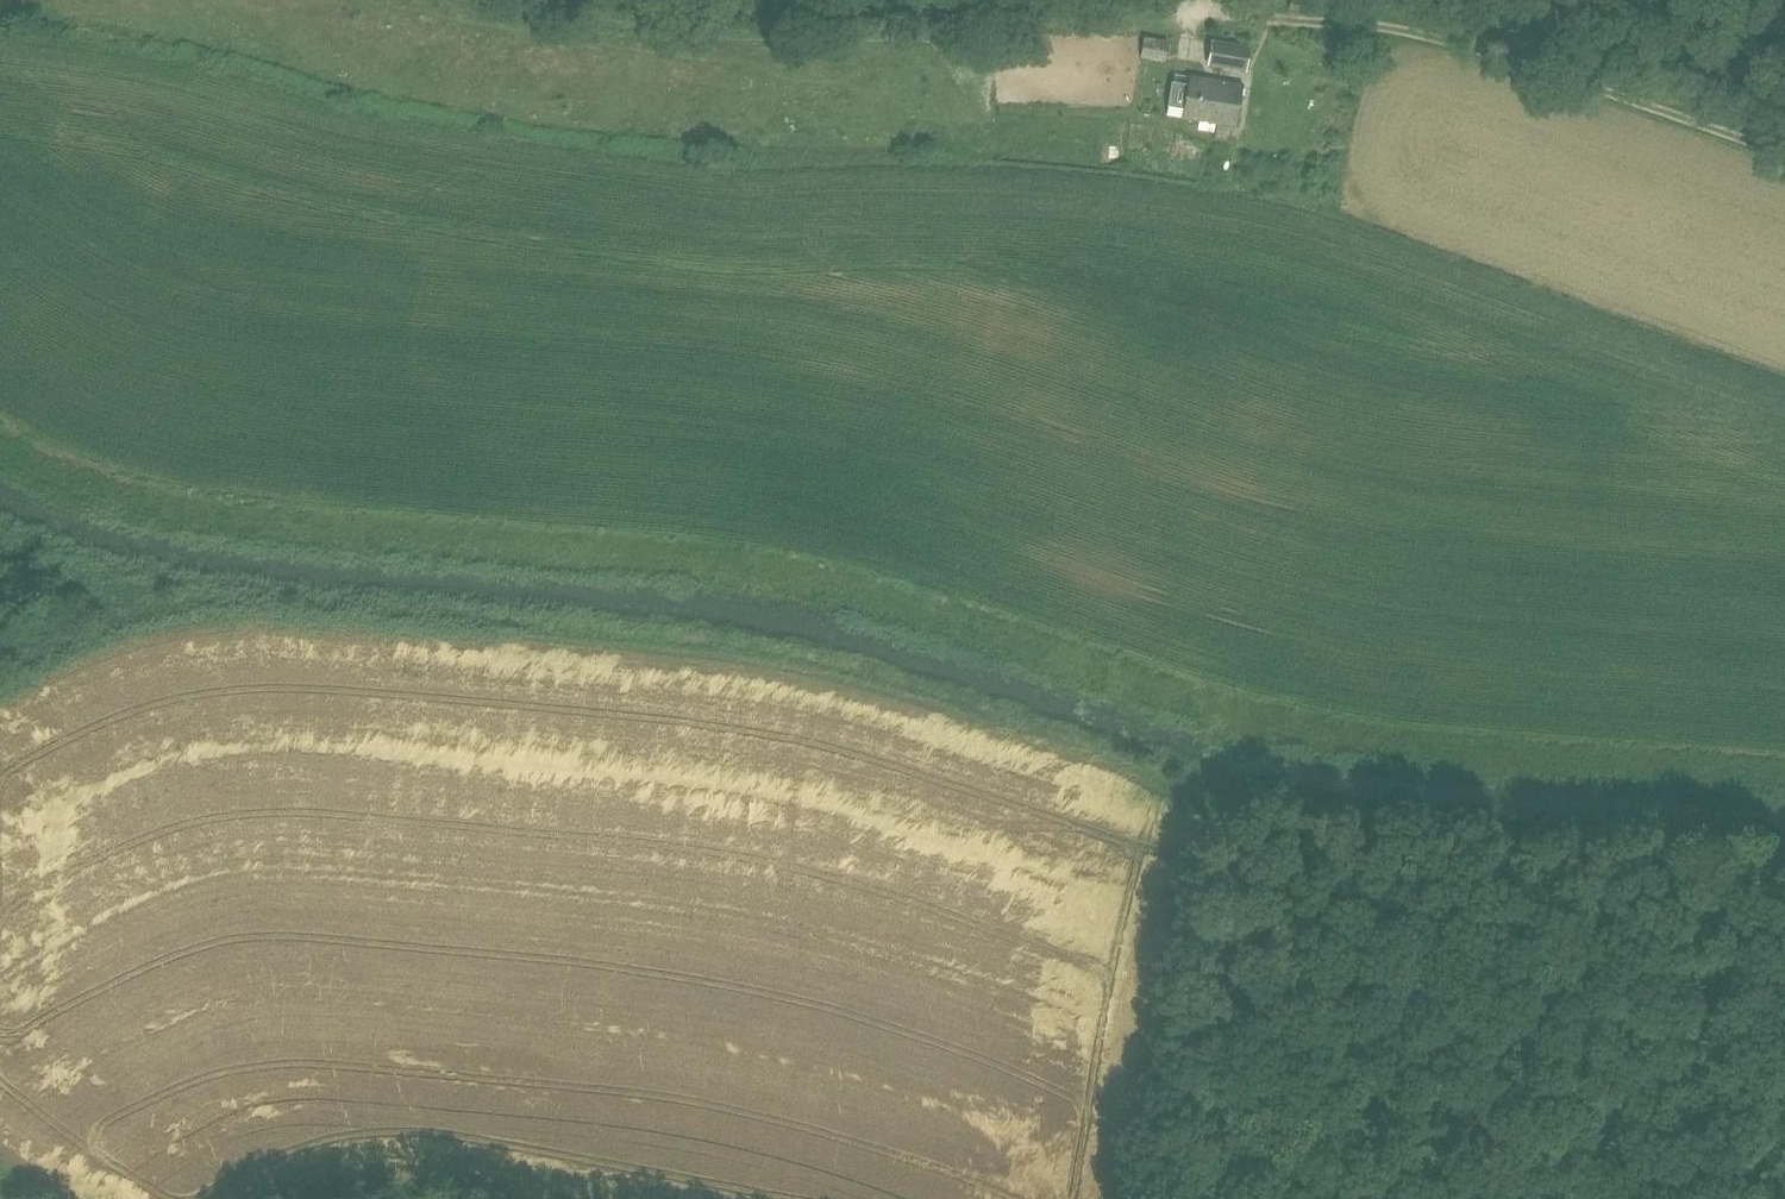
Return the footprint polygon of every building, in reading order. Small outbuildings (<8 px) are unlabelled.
[(1317,0),(1290,0),(1289,8),(1316,11),(1317,0)] [(1139,57),(1164,61),(1167,41),(1143,37),(1139,57)] [(1211,44),(1208,63),(1246,69),(1249,51),(1211,44)] [(1184,118),(1236,126),(1243,85),(1191,76),(1184,118)]
